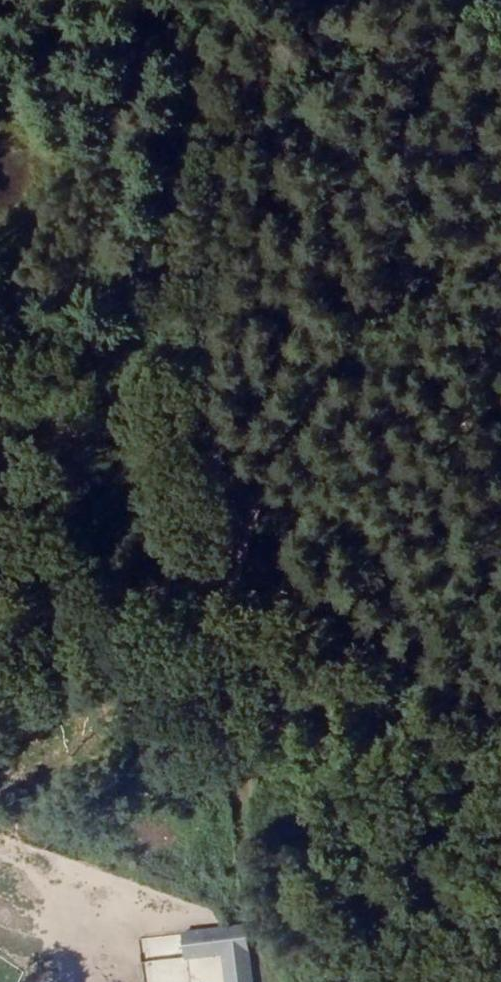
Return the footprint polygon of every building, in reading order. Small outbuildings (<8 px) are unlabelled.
[(232,920),(172,926),(173,953),(212,949),(235,946),(232,920)] [(235,946),(212,949),(215,981),(240,981),(235,946)]
